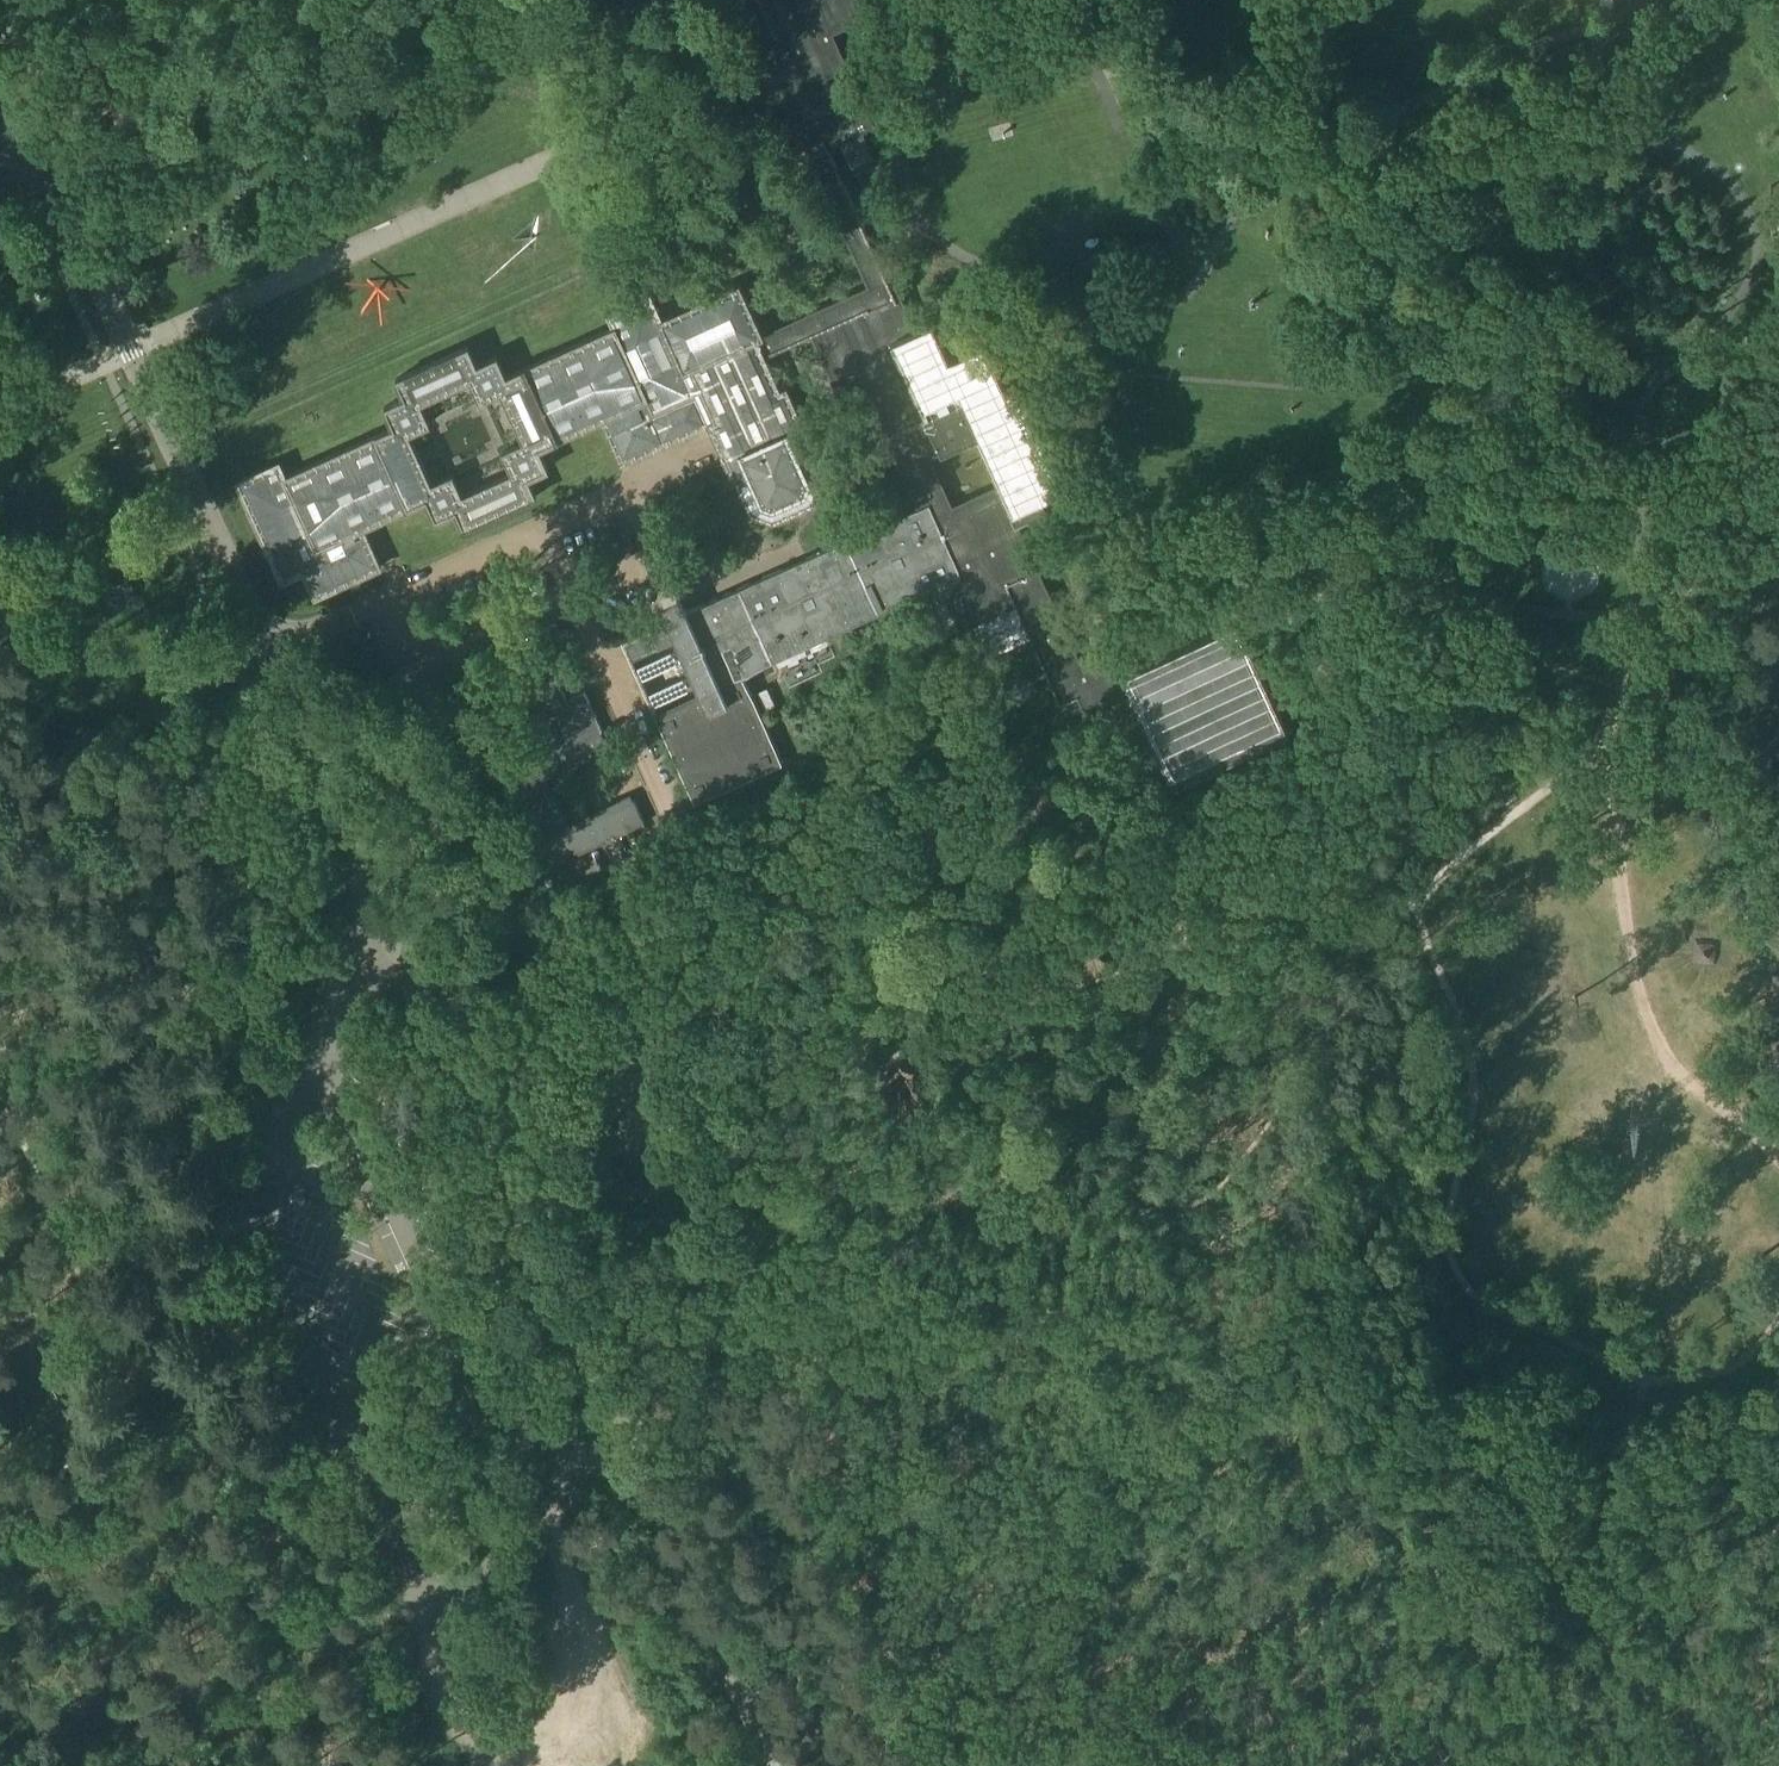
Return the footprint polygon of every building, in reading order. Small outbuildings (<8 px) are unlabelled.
[(395,381),(404,400),(384,409),(392,429),(283,478),(278,465),(237,483),(281,582),(302,573),(314,597),(380,568),(363,529),(425,501),(434,521),(454,512),(463,531),(536,499),(527,480),(548,471),(538,450),(601,422),(620,465),(708,425),(733,482),(735,481),(749,513),(772,521),(815,502),(823,480),(786,388),(779,391),(762,353),(811,333),(838,393),(861,383),(918,510),(685,614),(678,598),(655,607),(662,624),(650,630),(683,702),(655,714),(695,801),(779,763),(740,675),(940,586),(960,630),(1017,604),(1060,701),(1076,694),(1092,731),(1139,710),(1172,783),(1286,732),(1237,623),(1125,674),(1114,649),(1080,664),(1015,520),(1066,497),(1017,389),(1005,395),(983,347),(948,361),(932,325),(915,333),(894,286),(890,288),(828,151),(858,137),(873,131),(831,34),(866,19),(858,0),(739,0),(774,77),(740,93),(744,102),(749,114),(783,99),(868,288),(761,336),(738,286),(659,321),(650,297),(607,315),(613,329),(505,377),(496,357),(475,366),(467,349),(395,381)] [(630,10),(653,0),(626,0),(630,10)] [(534,29),(523,41),(531,48),(542,37),(534,29)] [(977,436),(930,456),(951,505),(998,486),(977,436)] [(685,470),(691,485),(716,476),(710,460),(685,470)] [(555,713),(568,740),(551,747),(553,750),(548,752),(539,734),(486,758),(496,781),(515,772),(543,834),(540,835),(553,865),(641,826),(639,824),(627,796),(568,823),(562,826),(541,779),(547,776),(609,748),(583,691),(565,700),(544,653),(521,663),(545,718),(555,713)]
